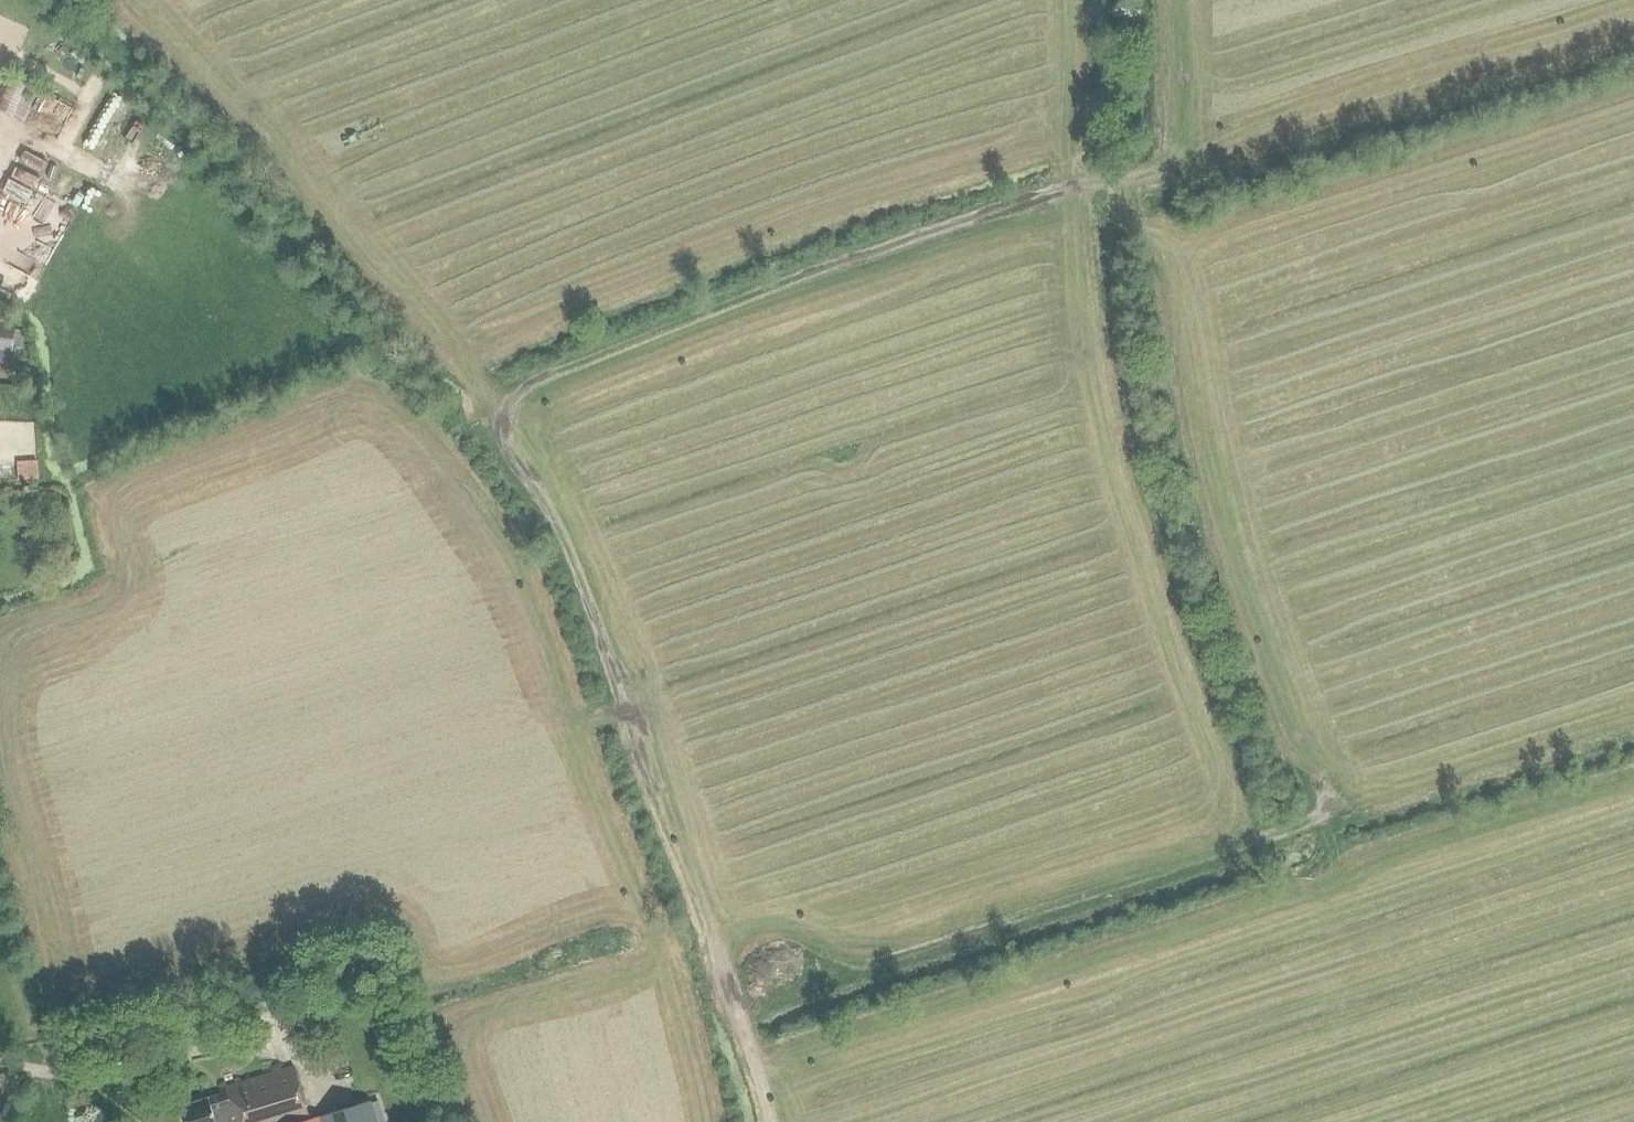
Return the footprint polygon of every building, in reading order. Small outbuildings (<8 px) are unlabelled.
[(13,352),(16,325),(7,323),(0,321),(0,350),(13,352)] [(17,468),(18,481),(38,480),(38,468),(17,468)] [(369,1102),(310,1120),(294,1066),(220,1089),(221,1094),(180,1106),(185,1121),(376,1121),(369,1102)]
